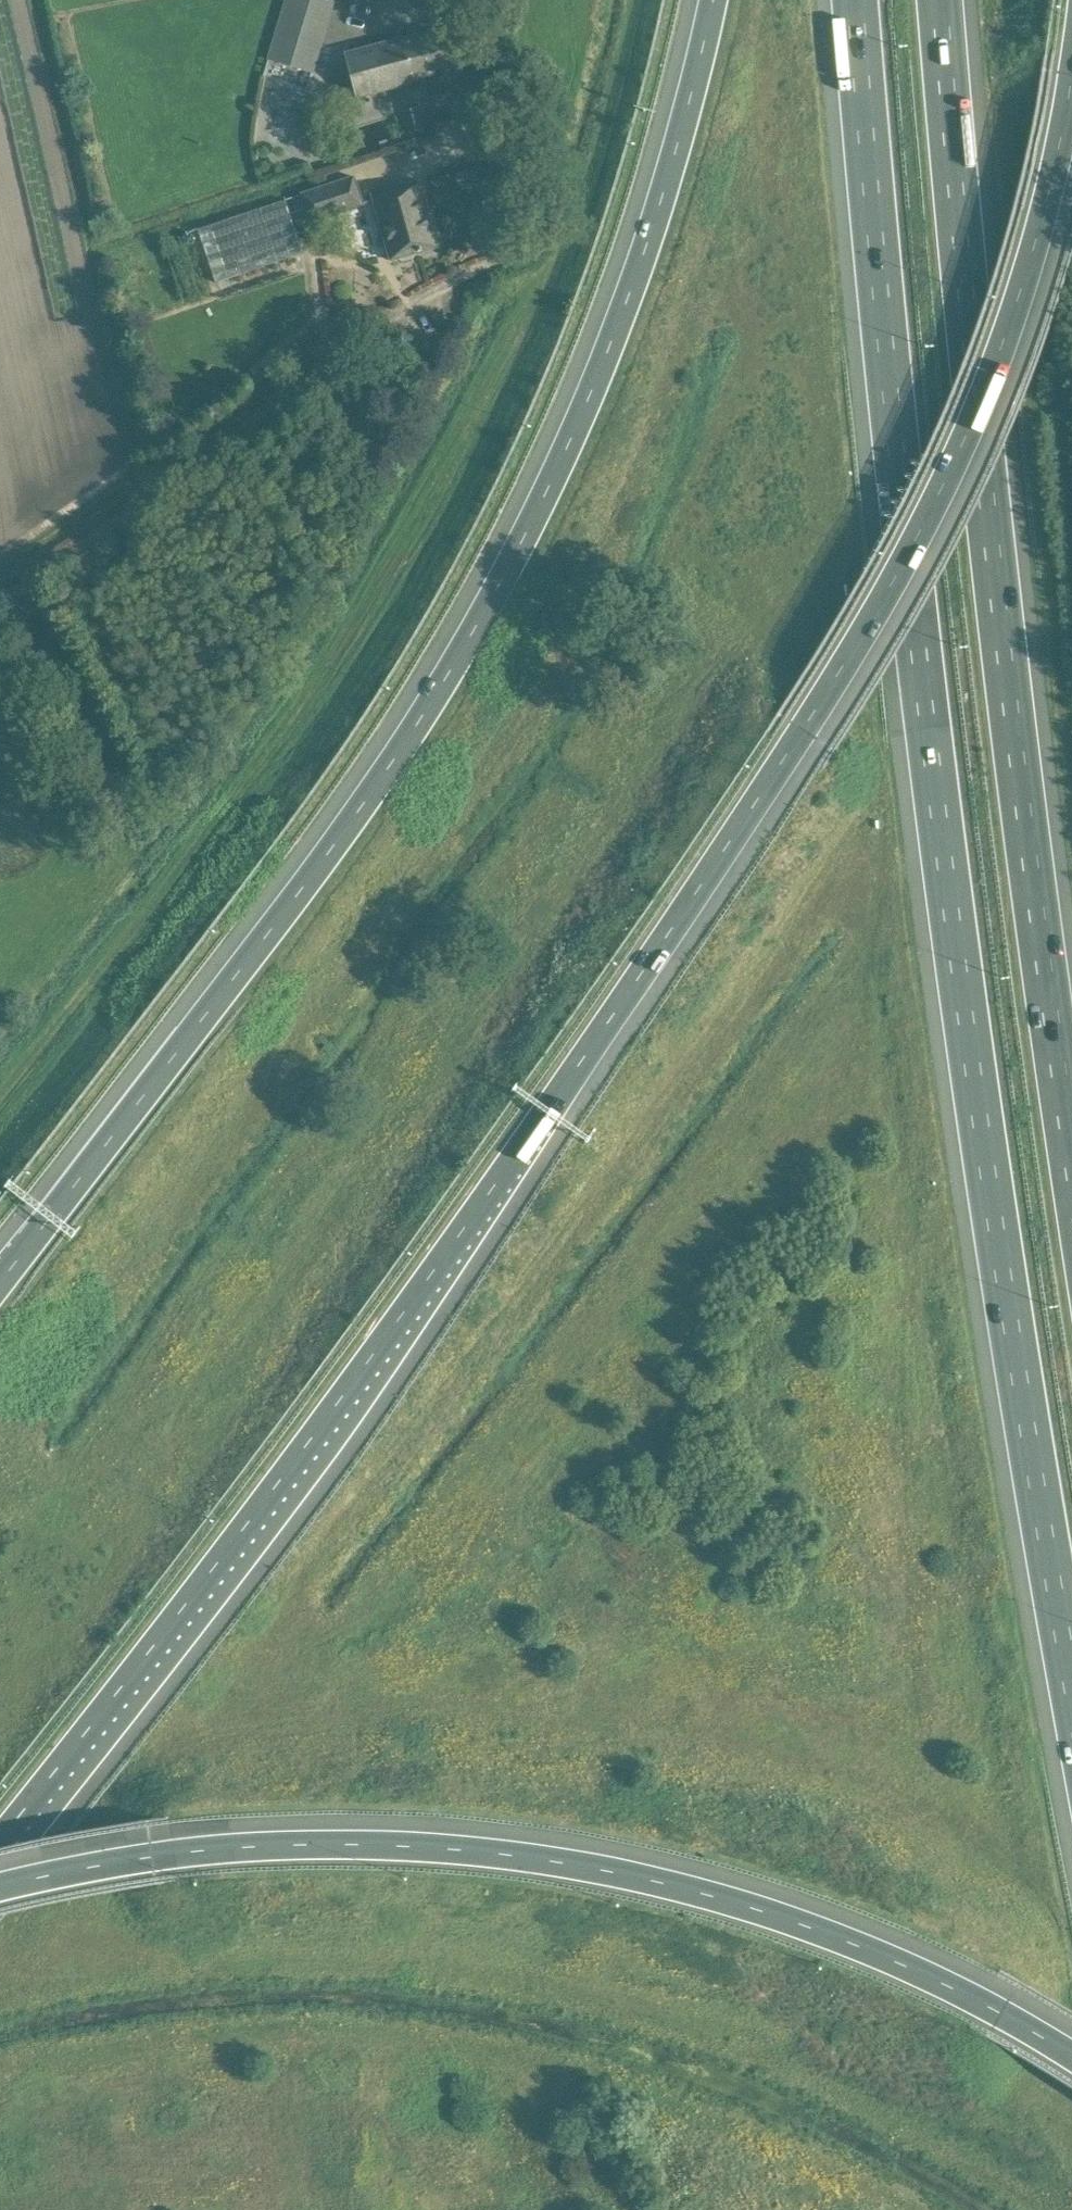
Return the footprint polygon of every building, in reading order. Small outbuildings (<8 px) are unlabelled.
[(269,58),(313,72),(334,0),(286,0),(269,58)] [(446,27),(346,54),(358,97),(458,70),(446,27)] [(403,110),(409,132),(424,128),(418,106),(403,110)] [(302,196),(312,223),(363,205),(354,178),(302,196)] [(417,183),(372,196),(390,260),(396,258),(402,261),(413,258),(417,252),(436,247),(417,183)] [(199,230),(217,284),(304,254),(286,200),(199,230)]
